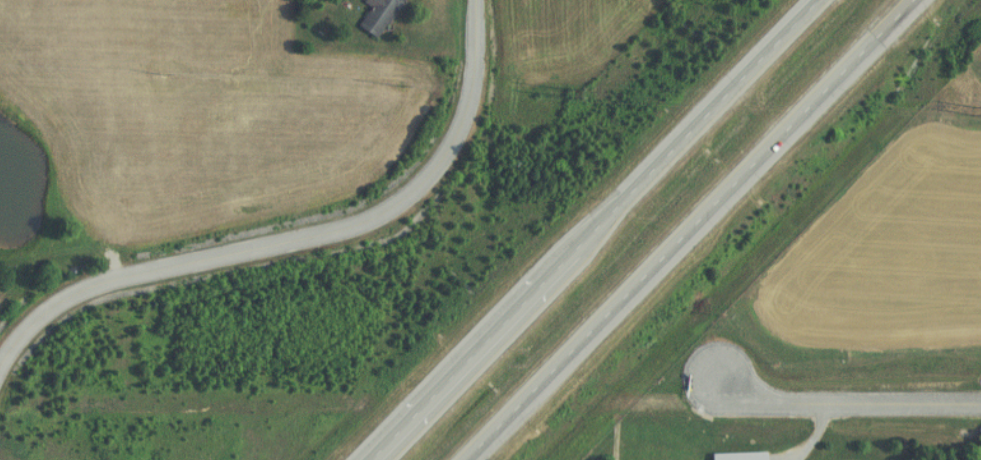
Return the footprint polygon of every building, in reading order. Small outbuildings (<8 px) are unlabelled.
[(396,0),(358,0),(357,2),(365,7),(352,27),(372,39),(396,0)]
